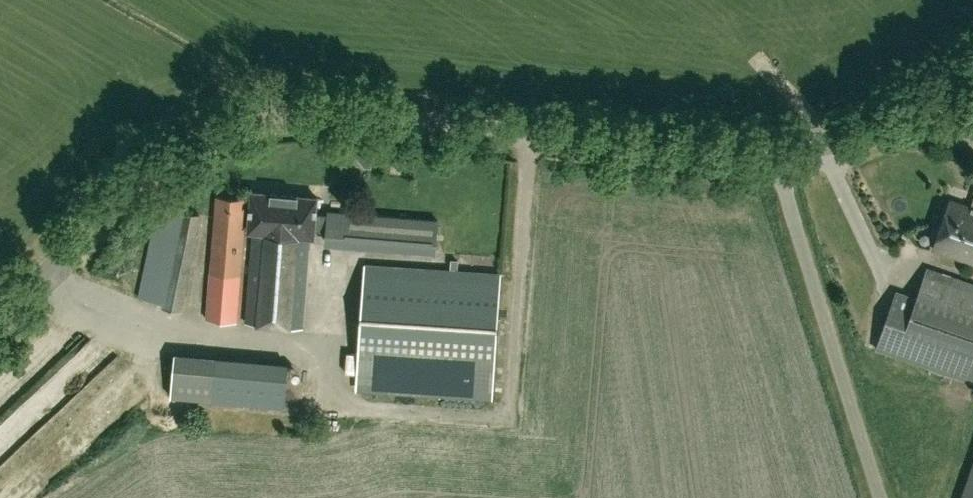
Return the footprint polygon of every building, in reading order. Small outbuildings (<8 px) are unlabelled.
[(314,240),(315,230),(322,231),(322,239),(322,240),(427,247),(429,221),(323,214),(316,214),(318,196),(252,191),(249,235),(250,235),(245,325),(303,330),(310,239),(314,240)] [(237,323),(247,199),(217,197),(207,320),(237,323)] [(972,265),(972,205),(972,209),(951,202),(934,251),(972,265)] [(169,209),(165,228),(156,226),(140,299),(183,311),(201,214),(169,209)] [(365,266),(360,346),(358,390),(493,399),(496,355),(501,275),(365,266)] [(876,350),(972,382),(972,285),(926,269),(915,300),(895,294),(876,350)] [(285,409),(290,363),(175,354),(171,401),(285,409)]
